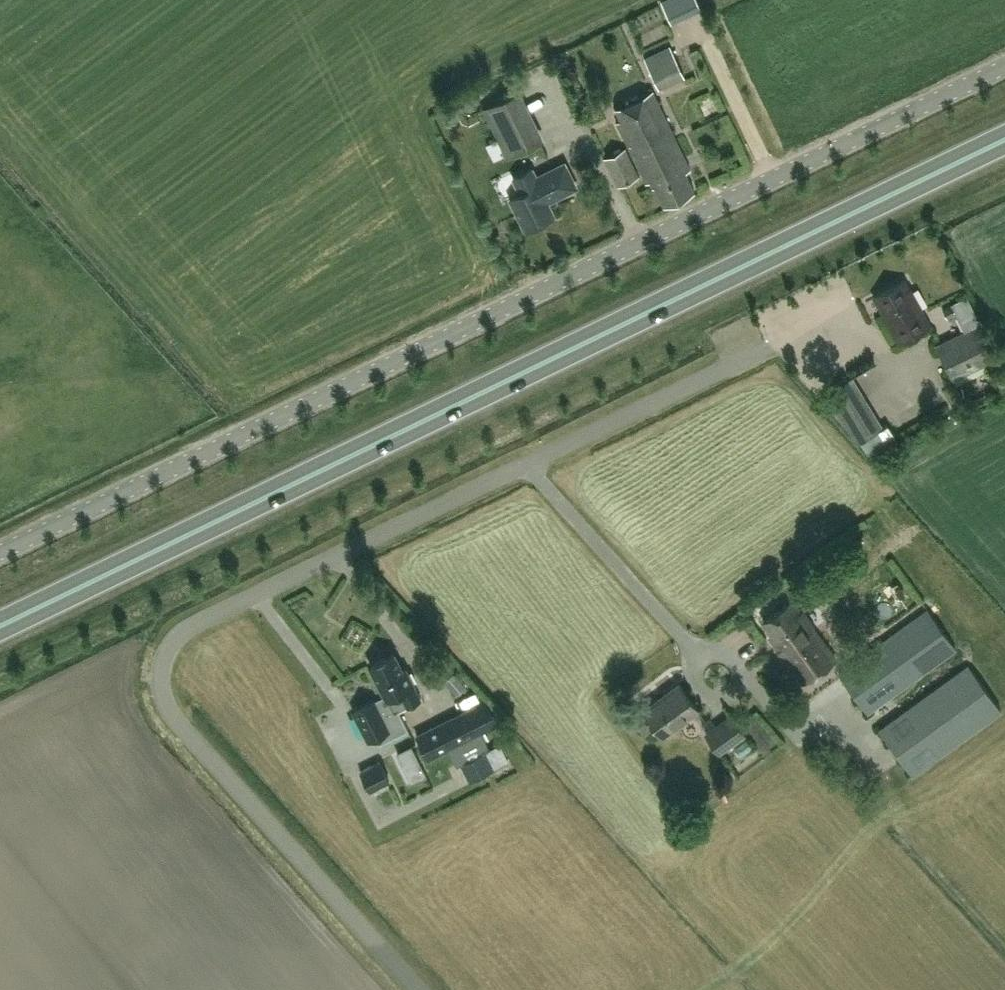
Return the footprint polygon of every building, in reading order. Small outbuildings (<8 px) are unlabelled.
[(661,4),(671,25),(701,10),(696,0),(669,0),(661,4)] [(673,43),(647,53),(661,88),(686,79),(673,43)] [(542,141),(520,91),(487,106),(509,156),(542,141)] [(646,183),(652,181),(663,204),(693,190),(685,172),(690,169),(652,91),(616,109),(621,120),(617,122),(646,183)] [(638,176),(625,149),(605,159),(617,186),(638,176)] [(553,216),(546,201),(577,188),(566,164),(537,177),(533,167),(514,176),(522,192),(511,197),(526,228),(553,216)] [(898,343),(930,326),(905,280),(873,297),(898,343)] [(943,307),(947,315),(956,311),(955,309),(952,303),(943,307)] [(954,379),(993,359),(977,325),(936,345),(954,379)] [(881,429),(850,379),(829,391),(861,441),(881,429)] [(803,682),(835,658),(792,600),(763,621),(773,634),(770,637),(803,682)] [(839,673),(868,713),(916,678),(955,649),(956,649),(927,609),(839,673)] [(371,666),(386,696),(394,712),(398,710),(420,699),(412,685),(413,685),(405,669),(402,671),(394,654),(371,666)] [(968,665),(880,729),(913,774),(1001,710),(968,665)] [(644,710),(644,711),(637,716),(637,720),(644,729),(648,730),(654,725),(663,736),(698,710),(679,684),(644,710)] [(398,710),(394,712),(386,696),(376,702),(375,701),(354,712),(368,740),(375,737),(378,744),(408,729),(398,710)] [(451,747),(486,730),(474,706),(434,726),(428,729),(440,753),(451,747)] [(731,715),(706,734),(720,752),(745,734),(731,715)] [(464,762),(473,780),(508,762),(499,744),(464,762)] [(411,746),(398,752),(411,780),(425,774),(411,746)] [(360,771),(371,791),(389,782),(379,762),(360,771)]
